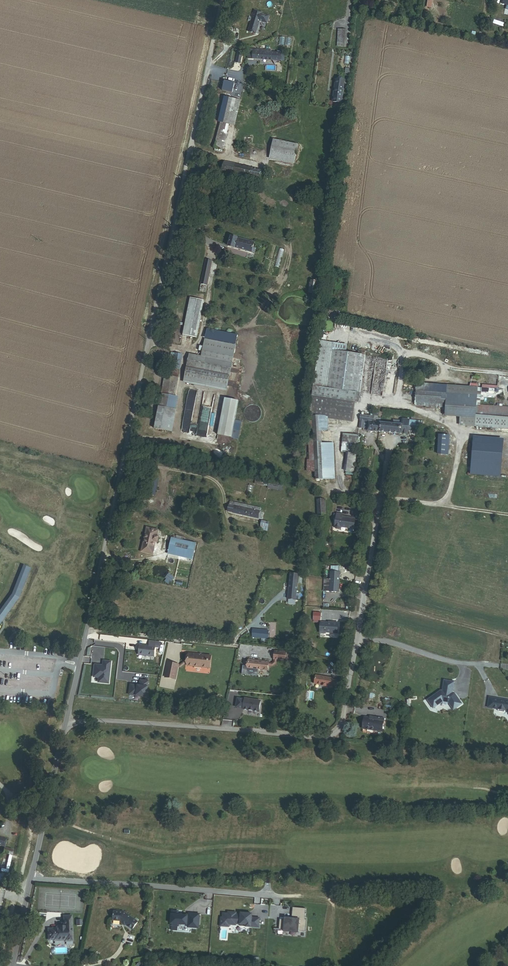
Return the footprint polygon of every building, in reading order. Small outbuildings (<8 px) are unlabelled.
[(249,32),(256,34),(262,13),(255,11),(253,18),(252,22),(249,32)] [(271,50),(254,49),(253,59),(281,60),(282,54),(271,53),(271,50)] [(333,103),(342,104),(345,81),(336,80),(333,103)] [(224,91),(233,93),(235,85),(225,83),(224,91)] [(221,123),(229,125),(235,100),(224,97),(219,122),(221,123)] [(229,125),(235,126),(241,101),(235,100),(229,125)] [(215,148),(223,150),(229,125),(221,123),(215,148)] [(272,151),(296,156),(299,145),(274,140),(272,151)] [(270,159),(294,165),(296,156),(272,151),(270,159)] [(223,171),(262,179),(263,171),(224,162),(223,171)] [(231,237),(229,247),(256,254),(257,249),(254,248),(255,243),(231,237)] [(283,253),(278,251),(274,269),(279,271),(283,253)] [(212,261),(206,260),(201,285),(208,286),(212,261)] [(310,294),(317,295),(319,281),(311,281),(310,294)] [(197,338),(204,301),(191,298),(183,335),(197,338)] [(190,355),(184,383),(227,391),(236,345),(205,340),(202,357),(190,355)] [(320,341),(314,386),(327,388),(332,351),(347,353),(348,345),(320,341)] [(327,388),(361,393),(366,355),(347,353),(332,351),(327,388)] [(165,376),(155,430),(173,433),(179,398),(175,397),(183,355),(171,353),(170,361),(174,361),(172,369),(173,369),(171,377),(165,376)] [(449,386),(418,383),(417,392),(448,394),(449,386)] [(327,388),(314,386),(310,420),(310,424),(313,424),(314,429),(314,438),(315,459),(310,460),(307,460),(308,473),(316,472),(316,480),(336,479),(334,444),(323,444),(322,432),(329,431),(329,419),(353,422),(353,419),(354,414),(356,402),(360,402),(361,393),(327,388)] [(478,388),(449,386),(448,394),(478,397),(478,388)] [(447,408),(448,394),(417,392),(416,406),(447,408)] [(477,407),(478,397),(448,394),(447,408),(446,416),(461,417),(476,419),(476,415),(477,407)] [(239,400),(225,397),(218,434),(232,437),(235,419),(239,400)] [(477,407),(476,415),(507,417),(507,409),(477,407)] [(353,419),(374,422),(375,417),(354,414),(353,419)] [(476,415),(476,419),(476,427),(507,429),(507,417),(476,415)] [(461,426),(476,427),(476,419),(461,417),(461,426)] [(241,421),(235,419),(232,437),(232,438),(238,439),(241,421)] [(374,422),(373,431),(402,434),(409,434),(410,427),(423,429),(424,421),(411,420),(411,419),(403,419),(402,425),(374,422)] [(360,436),(344,434),(343,452),(358,454),(360,436)] [(446,456),(448,437),(438,436),(436,455),(446,456)] [(504,442),(474,439),(471,476),(500,479),(504,442)] [(147,494),(156,496),(159,480),(150,479),(147,494)] [(318,516),(327,516),(326,500),(317,500),(318,516)] [(263,520),(265,512),(261,512),(262,509),(231,502),(229,513),(263,520)] [(353,527),(354,516),(347,516),(347,517),(341,516),(341,513),(335,513),(334,525),(334,526),(336,528),(338,528),(340,527),(340,526),(353,527)] [(261,530),(268,532),(270,523),(263,521),(262,526),(261,530)] [(152,556),(155,543),(158,544),(159,538),(156,537),(157,533),(150,531),(145,554),(152,556)] [(193,557),(196,544),(173,538),(169,552),(193,557)] [(193,560),(193,557),(169,552),(169,554),(193,560)] [(331,581),(325,580),(324,593),(339,593),(341,568),(332,567),(331,581)] [(21,604),(35,574),(27,570),(13,599),(0,615),(0,630),(21,604)] [(299,574),(291,573),(288,604),(296,604),(299,574)] [(339,624),(334,624),(334,625),(330,625),(322,624),(321,635),(327,635),(327,634),(339,635),(339,624)] [(270,637),(271,629),(256,628),(255,635),(270,637)] [(139,656),(155,658),(156,649),(157,643),(150,642),(149,646),(141,645),(139,656)] [(249,660),(247,672),(248,673),(256,674),(257,673),(258,670),(267,671),(268,666),(272,666),(276,663),(276,660),(285,661),(286,652),(275,651),(274,659),(274,662),(272,663),(268,663),(268,662),(249,660)] [(210,655),(189,653),(187,666),(208,668),(210,655)] [(110,683),(112,661),(104,660),(104,665),(104,666),(103,666),(103,665),(96,664),(95,676),(100,677),(99,681),(110,683)] [(176,680),(179,665),(168,663),(165,678),(176,680)] [(334,679),(317,676),(316,684),(323,685),(323,687),(328,687),(328,686),(332,687),(333,686),(334,680),(334,679)] [(148,696),(150,681),(142,680),(141,685),(141,686),(139,686),(139,685),(132,684),(130,694),(148,696)] [(454,682),(444,680),(442,691),(441,692),(440,691),(427,700),(433,708),(443,701),(448,703),(451,706),(452,707),(453,708),(454,708),(455,708),(456,708),(457,707),(458,707),(462,704),(456,694),(454,695),(452,693),(454,682)] [(246,699),(239,698),(238,706),(242,707),(243,706),(245,706),(245,708),(245,709),(260,711),(262,700),(247,698),(246,699)] [(489,698),(488,707),(498,709),(498,711),(504,712),(505,710),(507,711),(507,713),(507,700),(497,698),(497,699),(489,698)] [(363,728),(383,732),(385,718),(371,716),(371,717),(365,716),(363,728)] [(14,850),(6,847),(4,853),(9,854),(8,857),(10,857),(11,855),(13,856),(14,850)] [(2,880),(9,882),(11,874),(3,872),(3,874),(2,880)] [(281,920),(280,930),(285,930),(289,931),(289,932),(295,933),(295,931),(299,932),(307,932),(308,920),(306,920),(307,914),(305,914),(305,909),(294,908),(293,919),(291,919),(290,921),(286,920),(281,920)] [(123,912),(114,911),(113,920),(120,921),(121,922),(121,923),(125,926),(126,925),(132,929),(138,922),(123,912)] [(181,912),(175,911),(173,926),(181,926),(181,924),(190,925),(190,928),(199,928),(199,923),(201,923),(202,915),(191,914),(191,916),(180,915),(181,912)] [(237,920),(237,925),(241,925),(241,927),(252,928),(252,927),(260,928),(261,919),(253,918),(253,916),(249,916),(249,914),(242,914),(242,915),(237,915),(236,920),(237,920)] [(72,917),(63,917),(63,925),(63,926),(60,926),(60,925),(56,926),(56,927),(52,927),(52,928),(48,928),(48,940),(53,940),(53,941),(64,941),(64,942),(73,941),(72,917)]
